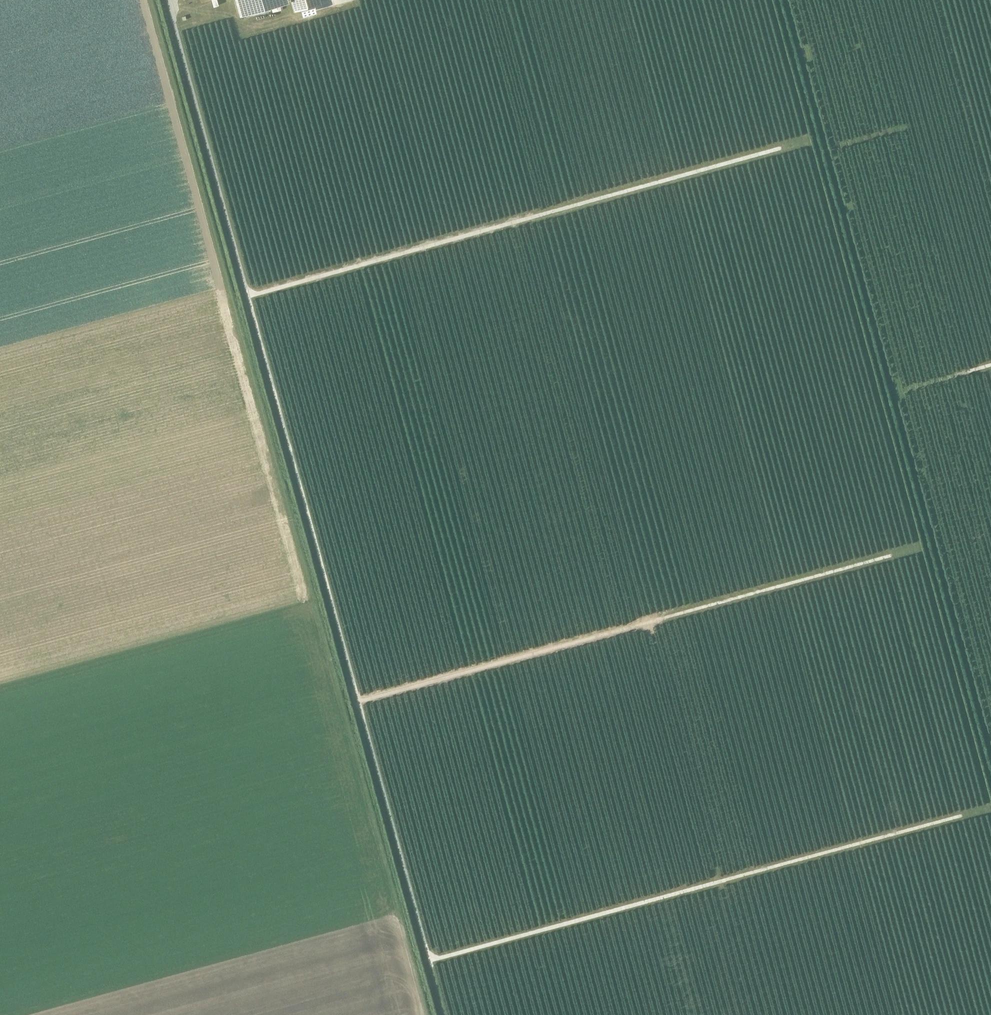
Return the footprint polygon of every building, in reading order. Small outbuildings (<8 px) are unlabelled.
[(240,15),(290,1),(289,0),(236,0),(240,15)] [(294,11),(320,4),(319,0),(291,0),(294,11)]
